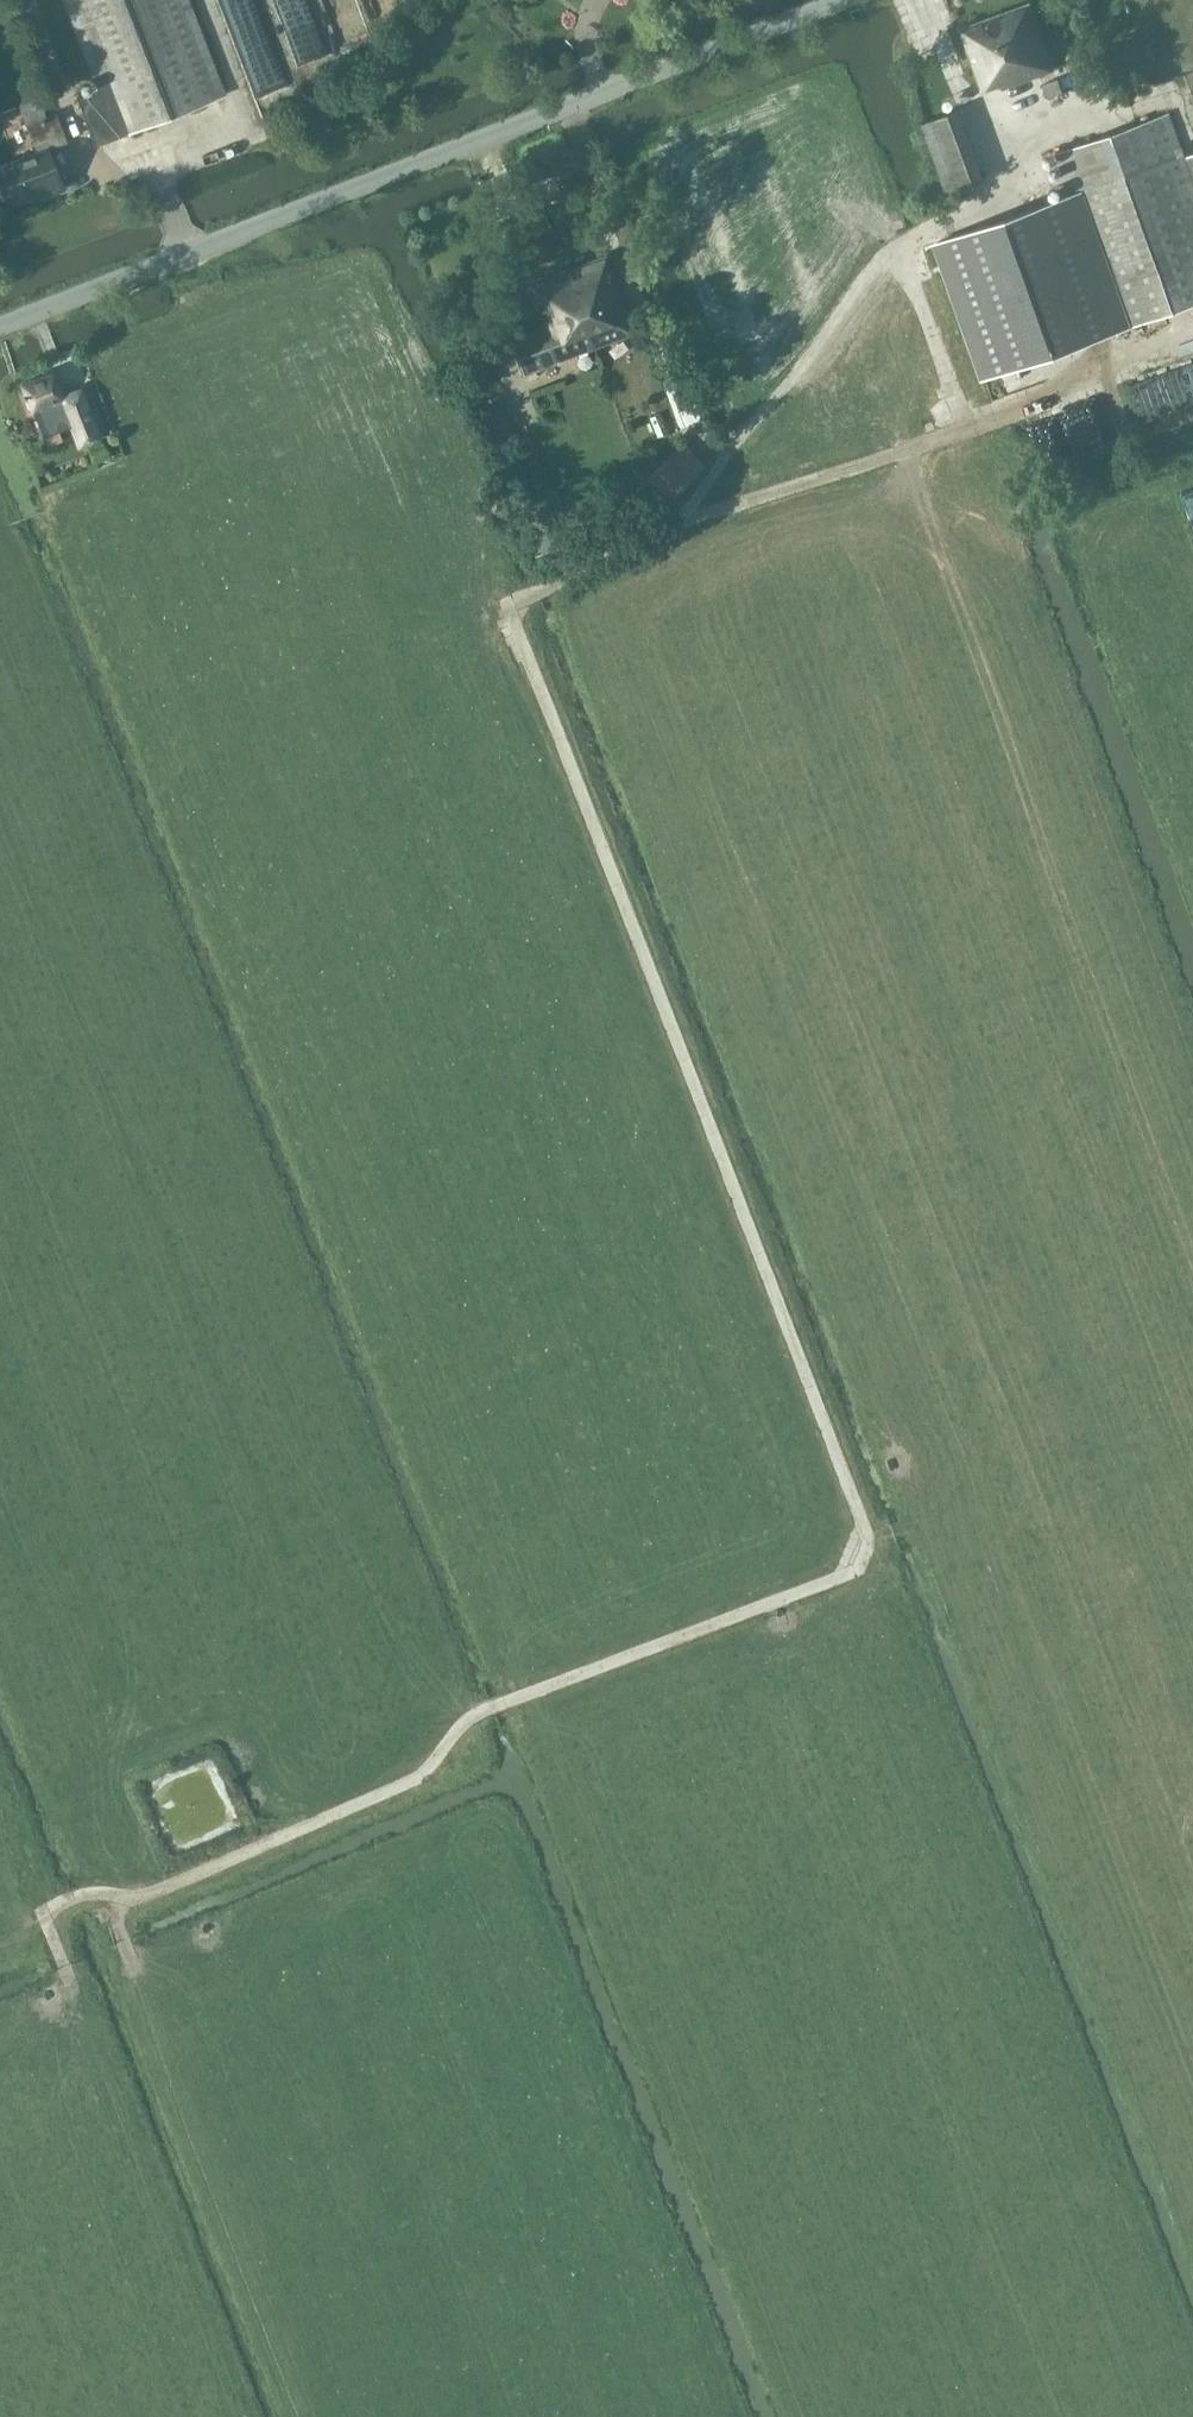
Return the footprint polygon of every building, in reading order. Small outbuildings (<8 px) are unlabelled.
[(93,78),(97,90),(77,97),(96,145),(227,95),(190,0),(63,0),(93,78)] [(261,46),(265,55),(283,47),(263,0),(250,0),(253,9),(232,18),(247,52),(261,46)] [(1003,89),(1055,70),(1030,2),(959,28),(981,90),(987,88),(987,90),(1002,86),(1003,89)] [(8,204),(39,193),(40,196),(65,187),(50,148),(68,141),(57,112),(47,116),(40,97),(19,106),(26,124),(37,150),(0,164),(0,182),(8,204)] [(956,109),(924,121),(951,193),(983,181),(956,109)] [(1170,113),(1056,153),(1070,193),(1119,330),(1192,305),(1192,177),(1170,113)] [(938,239),(959,299),(965,316),(985,376),(1119,330),(1070,193),(938,239)] [(634,333),(606,255),(529,285),(541,326),(511,337),(524,373),(582,353),(634,333)] [(1135,365),(1142,395),(1192,382),(1192,351),(1135,365)] [(54,373),(24,385),(44,436),(45,436),(49,445),(63,440),(59,430),(72,425),(80,446),(100,437),(81,389),(64,396),(54,373)] [(1143,418),(1167,415),(1165,401),(1141,403),(1143,418)] [(106,440),(89,448),(94,461),(112,454),(106,440)] [(677,449),(649,478),(669,498),(698,470),(677,449)]
